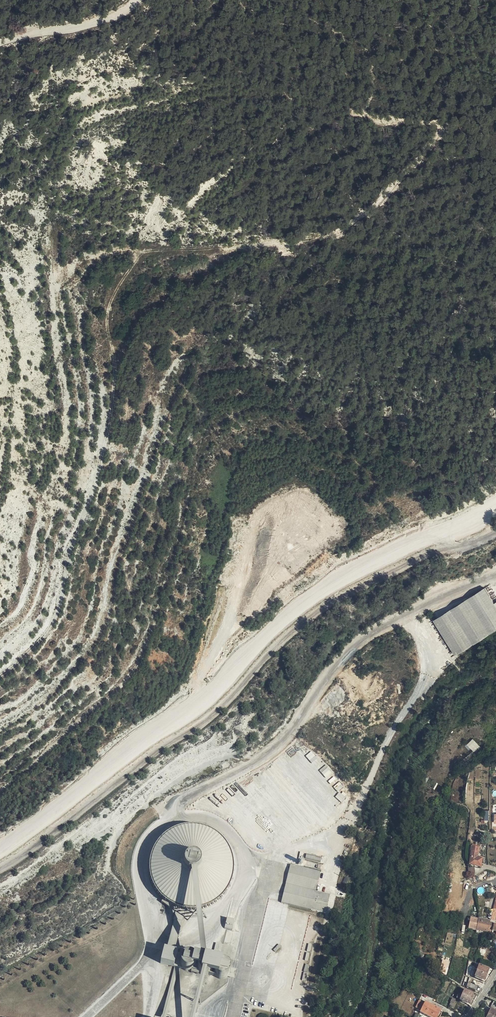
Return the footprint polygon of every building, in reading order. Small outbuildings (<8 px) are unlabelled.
[(485,595),(433,629),(456,663),(495,637),(495,612),(485,595)] [(473,738),(467,744),(476,752),(482,746),(473,738)] [(323,772),(327,779),(333,775),(328,768),(323,772)] [(336,797),(342,801),(345,796),(339,792),(336,797)] [(204,914),(218,919),(225,914),(233,905),(236,896),(239,887),(238,877),(235,865),(232,858),(224,849),(217,843),(209,839),(201,837),(193,836),(183,837),(172,841),(166,844),(159,851),(156,857),(149,868),(147,875),(147,885),(148,894),(149,896),(157,898),(184,906),(204,914)] [(476,847),(474,853),(479,855),(478,860),(485,862),(485,859),(486,853),(481,852),(483,842),(476,841),(475,846),(476,847)] [(156,857),(159,851),(157,853),(152,860),(149,867),(149,868),(156,857)] [(288,897),(317,903),(322,882),(293,876),(288,897)] [(214,922),(218,919),(204,914),(184,906),(157,898),(149,896),(151,903),(158,912),(166,919),(172,923),(175,925),(179,926),(183,927),(190,928),(199,927),(206,925),(214,922)] [(332,906),(317,903),(288,897),(283,916),(328,926),(332,906)] [(480,924),(482,914),(475,912),(472,923),(480,924)] [(493,918),(494,918),(495,917),(482,914),(480,924),(488,926),(490,927),(491,927),(493,918)] [(174,968),(183,927),(179,926),(175,925),(166,966),(174,968)] [(208,989),(217,991),(216,990),(216,989),(215,987),(215,986),(216,984),(216,983),(218,981),(219,980),(220,979),(222,979),(224,979),(226,979),(228,980),(229,982),(230,983),(231,985),(231,986),(231,988),(230,989),(229,991),(228,992),(227,993),(230,994),(235,971),(232,971),(235,961),(215,957),(211,976),(212,978),(213,980),(213,982),(213,984),(213,985),(212,987),(210,988),(208,989)] [(483,961),(478,972),(488,975),(492,964),(483,961)] [(159,979),(182,984),(181,983),(181,981),(180,980),(180,979),(181,977),(182,975),(183,973),(184,973),(185,972),(187,971),(174,968),(166,966),(162,966),(159,979)] [(189,971),(187,971),(185,972),(184,973),(183,973),(182,975),(181,977),(180,979),(180,980),(181,981),(181,983),(182,984),(184,985),(187,986),(189,986),(191,986),(193,985),(194,983),(195,981),(196,979),(196,977),(195,976),(194,974),(193,973),(192,972),(191,972),(190,971),(189,971)] [(196,977),(196,979),(195,981),(194,983),(193,985),(191,986),(200,988),(199,987),(199,985),(198,983),(198,980),(199,979),(200,977),(201,976),(203,975),(193,973),(194,974),(195,976),(196,977)] [(205,974),(203,975),(201,976),(200,977),(199,979),(198,980),(198,983),(199,985),(199,987),(200,988),(202,989),(204,990),(206,990),(208,989),(210,988),(212,987),(213,985),(213,984),(213,982),(213,980),(212,978),(211,976),(209,975),(207,975),(205,974)] [(225,994),(227,993),(228,992),(229,991),(230,989),(231,988),(231,986),(231,985),(230,983),(229,982),(228,980),(226,979),(224,979),(222,979),(220,979),(219,980),(218,981),(216,983),(216,984),(215,986),(215,987),(216,989),(216,990),(217,991),(218,992),(220,993),(222,994),(223,994),(225,994)] [(464,996),(476,1000),(478,995),(480,991),(465,985),(464,986),(463,990),(466,991),(464,996)] [(424,1006),(424,1007),(436,1013),(440,1014),(444,1006),(444,1005),(428,998),(423,996),(420,1002),(422,1003),(421,1005),(424,1006)] [(446,1007),(444,1006),(440,1014),(436,1013),(435,1015),(441,1016),(446,1007)]
